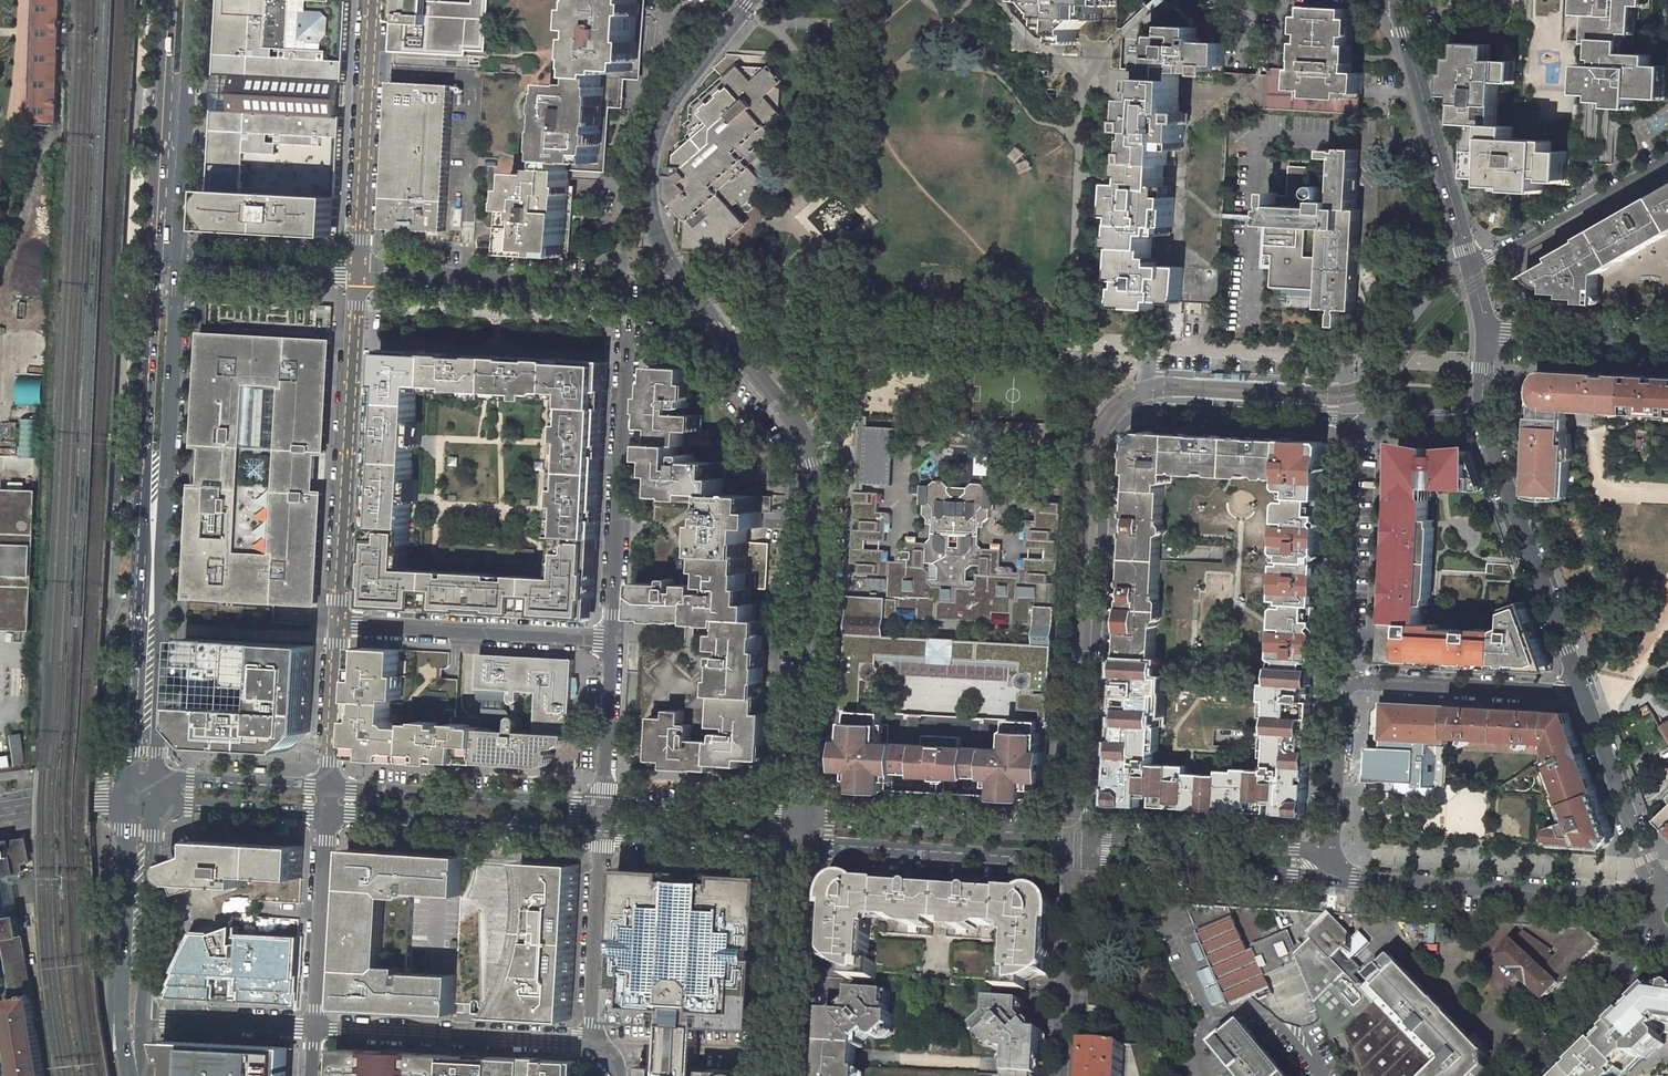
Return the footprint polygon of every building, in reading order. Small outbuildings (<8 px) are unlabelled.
[(31,125),(56,126),(58,49),(59,21),(60,0),(35,0),(31,125)] [(255,0),(220,0),(220,13),(210,192),(340,200),(349,4),(255,0)] [(474,3),(429,1),(430,0),(403,0),(402,22),(402,28),(393,27),(392,52),(467,56),(467,50),(486,52),(489,0),(474,0),(474,3)] [(402,22),(403,0),(395,0),(394,22),(402,22)] [(586,1),(585,1),(583,30),(587,31),(585,59),(582,59),(581,68),(583,68),(582,77),(604,79),(604,67),(613,68),(613,70),(634,71),(634,62),(635,62),(636,53),(635,53),(635,42),(637,42),(638,15),(637,15),(638,4),(639,4),(639,0),(586,0),(586,1)] [(1027,0),(1039,1),(1049,11),(1049,24),(1063,24),(1063,40),(1070,40),(1078,40),(1079,20),(1082,17),(1103,18),(1104,4),(1118,4),(1118,0),(1027,0)] [(1603,44),(1602,66),(1590,65),(1589,89),(1600,90),(1600,97),(1616,97),(1616,103),(1636,104),(1637,93),(1665,94),(1666,66),(1655,66),(1655,56),(1633,55),(1633,50),(1623,49),(1624,33),(1634,31),(1635,17),(1638,17),(1639,4),(1648,4),(1648,0),(1587,0),(1586,15),(1597,15),(1596,30),(1595,43),(1600,43),(1600,44),(1603,44)] [(1349,7),(1308,6),(1308,15),(1303,15),(1302,32),(1307,33),(1306,41),(1302,41),(1301,59),(1302,60),(1302,68),(1295,68),(1294,88),(1310,89),(1310,95),(1344,96),(1344,91),(1361,92),(1362,71),(1351,71),(1351,61),(1347,61),(1348,51),(1352,52),(1353,18),(1349,17),(1349,7)] [(1225,21),(1203,20),(1198,26),(1168,25),(1168,35),(1157,35),(1156,43),(1149,43),(1147,69),(1147,77),(1150,77),(1150,91),(1149,91),(1149,99),(1136,98),(1135,130),(1136,130),(1134,162),(1163,163),(1175,164),(1176,141),(1183,141),(1184,111),(1179,111),(1179,92),(1180,71),(1198,72),(1198,75),(1211,75),(1211,64),(1222,65),(1225,21)] [(1491,48),(1467,47),(1466,59),(1460,59),(1459,75),(1455,75),(1454,95),(1464,95),(1461,150),(1483,151),(1482,161),(1482,173),(1493,174),(1493,182),(1517,183),(1517,187),(1545,188),(1546,177),(1566,178),(1567,152),(1555,151),(1556,142),(1537,141),(1516,139),(1516,127),(1501,126),(1501,125),(1499,125),(1502,81),(1515,82),(1516,62),(1506,61),(1490,61),(1491,48)] [(1122,68),(1121,55),(1112,55),(1112,68),(1122,68)] [(486,59),(486,57),(470,56),(470,58),(470,65),(485,66),(486,59)] [(781,82),(769,68),(740,67),(695,107),(694,121),(687,127),(694,135),(679,148),(682,152),(679,155),(678,161),(678,167),(674,166),(667,166),(667,176),(665,177),(664,194),(670,194),(670,199),(668,201),(673,207),(676,205),(681,200),(695,215),(689,220),(688,221),(688,229),(700,230),(700,234),(706,234),(706,240),(715,250),(731,251),(731,236),(716,220),(731,206),(732,208),(739,202),(744,207),(760,192),(756,186),(762,181),(749,166),(764,153),(757,145),(772,133),(766,126),(780,113),(781,82)] [(548,161),(548,170),(569,171),(569,157),(578,158),(577,162),(599,163),(599,155),(601,155),(601,146),(598,146),(599,135),(602,135),(603,116),(600,116),(601,96),(604,96),(604,87),(603,87),(604,79),(582,77),(581,90),(573,89),(573,85),(552,84),(552,93),(550,93),(550,102),(553,102),(552,113),(549,113),(548,140),(551,141),(550,152),(547,151),(547,161),(548,161)] [(414,230),(445,232),(446,207),(453,86),(390,82),(382,228),(414,230)] [(1356,309),(1358,268),(1355,268),(1358,208),(1356,208),(1359,148),(1344,148),(1344,151),(1339,151),(1339,149),(1326,149),(1326,157),(1338,158),(1337,187),(1325,186),(1323,185),(1320,185),(1316,187),(1314,191),(1315,194),(1308,193),(1309,166),(1288,165),(1287,195),(1277,194),(1277,192),(1269,192),(1269,209),(1266,209),(1265,218),(1264,253),(1272,254),(1271,285),(1322,288),(1321,307),(1334,307),(1334,325),(1342,325),(1343,308),(1356,309)] [(1163,176),(1163,163),(1134,162),(1133,175),(1163,176)] [(514,210),(512,249),(565,252),(567,226),(568,195),(564,195),(564,187),(568,187),(569,171),(548,170),(547,175),(540,175),(541,169),(518,168),(517,190),(512,190),(511,202),(516,203),(516,210),(514,210)] [(1168,185),(1163,185),(1163,176),(1133,175),(1133,183),(1113,182),(1109,287),(1122,288),(1121,307),(1168,309),(1169,301),(1169,295),(1182,296),(1184,267),(1151,266),(1152,233),(1166,233),(1166,225),(1172,225),(1173,196),(1168,195),(1168,185)] [(1667,223),(1667,189),(1654,198),(1667,223)] [(340,200),(210,192),(208,230),(338,237),(340,200)] [(1597,304),(1598,291),(1597,289),(1596,288),(1595,287),(1594,286),(1582,282),(1582,275),(1595,268),(1599,274),(1645,248),(1641,241),(1654,234),(1658,240),(1667,235),(1667,223),(1654,198),(1638,206),(1640,208),(1639,208),(1638,207),(1637,207),(1636,207),(1580,239),(1581,241),(1553,258),(1555,261),(1537,272),(1538,273),(1540,275),(1541,276),(1543,277),(1545,278),(1548,283),(1548,290),(1548,293),(1564,294),(1564,298),(1572,299),(1573,297),(1581,298),(1580,303),(1597,304)] [(695,215),(681,200),(676,205),(689,220),(695,215)] [(732,208),(731,206),(716,220),(731,236),(746,223),(732,208)] [(700,230),(688,229),(686,248),(701,249),(715,250),(706,240),(706,234),(700,234),(700,230)] [(1654,234),(1641,241),(1645,248),(1658,240),(1654,234)] [(1598,291),(1599,274),(1595,268),(1582,275),(1582,282),(1594,286),(1595,287),(1596,288),(1597,289),(1598,291)] [(1538,273),(1537,272),(1528,278),(1530,281),(1534,285),(1540,288),(1548,290),(1548,283),(1545,278),(1543,277),(1541,276),(1540,275),(1538,273)] [(317,452),(326,453),(332,342),(202,334),(198,417),(197,428),(200,428),(199,444),(196,444),(196,445),(205,446),(203,486),(194,486),(194,488),(197,488),(211,489),(210,499),(253,502),(250,553),(320,556),(323,493),(315,493),(317,452)] [(375,526),(410,528),(411,504),(411,503),(413,479),(414,448),(415,437),(416,422),(418,391),(418,385),(454,387),(454,390),(474,391),(486,392),(492,392),(494,356),(488,356),(478,355),(477,359),(452,357),(452,354),(433,353),(432,356),(418,355),(418,352),(386,350),(385,366),(380,365),(379,385),(383,385),(381,420),(377,419),(375,447),(380,448),(378,478),(373,478),(372,508),(376,508),(375,526)] [(500,357),(494,356),(492,392),(492,398),(497,398),(503,398),(503,393),(523,394),(523,399),(533,400),(533,397),(565,399),(562,442),(568,442),(566,471),(561,471),(559,506),(564,506),(562,536),(598,538),(599,521),(594,521),(595,510),(599,510),(600,503),(602,464),(602,457),(597,457),(598,445),(603,446),(605,408),(600,408),(601,391),(606,391),(606,379),(600,379),(601,362),(570,360),(570,364),(555,363),(555,360),(538,359),(538,362),(510,360),(510,357),(500,357)] [(659,460),(658,475),(664,476),(664,495),(679,496),(679,499),(695,499),(695,492),(715,493),(724,494),(725,487),(725,485),(726,463),(697,461),(697,457),(697,456),(696,455),(695,454),(690,454),(690,446),(709,447),(710,431),(703,430),(703,415),(685,414),(686,408),(688,408),(689,408),(690,407),(690,400),(689,400),(690,369),(670,368),(648,366),(645,428),(648,428),(651,428),(650,443),(652,444),(651,459),(655,460),(659,460)] [(1610,410),(1628,411),(1630,375),(1614,374),(1614,376),(1603,376),(1602,374),(1600,373),(1595,373),(1594,379),(1589,379),(1589,381),(1583,381),(1583,378),(1578,378),(1579,372),(1548,371),(1542,374),(1539,379),(1537,384),(1536,391),(1537,397),(1540,403),(1545,408),(1549,409),(1569,410),(1569,405),(1593,407),(1593,412),(1610,413),(1610,410)] [(1585,373),(1579,372),(1578,378),(1583,378),(1583,381),(1589,381),(1589,379),(1594,379),(1595,373),(1585,373)] [(1654,376),(1630,375),(1628,411),(1628,414),(1645,415),(1646,410),(1651,410),(1651,412),(1663,413),(1666,416),(1667,416),(1667,377),(1654,376)] [(43,404),(43,379),(20,378),(19,403),(43,404)] [(418,385),(418,391),(453,393),(454,390),(454,387),(418,385)] [(1534,425),(1568,427),(1569,410),(1549,409),(1545,408),(1540,403),(1536,404),(1534,425)] [(944,480),(934,480),(929,484),(919,483),(918,502),(923,503),(922,512),(927,517),(927,522),(931,522),(931,536),(926,541),(917,540),(917,534),(907,534),(906,545),(900,545),(898,546),(896,549),(896,559),(890,559),(890,549),(880,548),(880,540),(886,540),(886,521),(891,521),(891,514),(890,512),(888,511),(878,510),(878,501),(885,502),(886,493),(864,492),(865,484),(889,485),(893,428),(868,426),(868,417),(860,416),(854,490),(848,614),(887,616),(1035,625),(1055,627),(1061,501),(1031,500),(1031,510),(1036,510),(1036,519),(1027,518),(1023,520),(1022,522),(1021,538),(1025,538),(1024,547),(1029,548),(1029,556),(1019,556),(1018,570),(1014,570),(1011,565),(1000,564),(1001,543),(992,542),(991,547),(982,547),(978,543),(979,526),(984,526),(984,521),(989,516),(989,507),(994,507),(995,488),(986,487),(981,482),(971,482),(966,486),(966,491),(961,495),(952,494),(948,489),(948,484),(944,480)] [(20,419),(20,456),(32,456),(33,419),(20,419)] [(1568,427),(1534,425),(1533,444),(1535,444),(1537,451),(1537,454),(1537,459),(1536,462),(1533,468),(1532,468),(1532,469),(1531,482),(1542,483),(1542,495),(1568,496),(1571,443),(1567,443),(1568,427)] [(1142,432),(1138,436),(1150,436),(1150,443),(1161,444),(1162,441),(1173,441),(1174,434),(1142,432)] [(1212,436),(1174,434),(1173,441),(1172,473),(1178,473),(1181,471),(1181,468),(1190,469),(1190,471),(1257,475),(1257,472),(1274,473),(1274,476),(1276,478),(1283,478),(1285,440),(1255,438),(1255,445),(1247,444),(1247,442),(1220,441),(1220,443),(1212,442),(1212,436)] [(1138,436),(1135,438),(1134,473),(1133,490),(1132,514),(1133,515),(1133,518),(1131,518),(1131,530),(1131,531),(1135,531),(1134,542),(1161,544),(1165,474),(1170,474),(1172,473),(1173,441),(1162,441),(1161,444),(1150,443),(1150,436),(1138,436)] [(1255,445),(1255,438),(1212,436),(1212,442),(1220,443),(1220,441),(1247,442),(1247,444),(1255,445)] [(1318,522),(1321,520),(1323,475),(1304,474),(1305,468),(1320,469),(1321,469),(1324,467),(1324,459),(1325,459),(1326,446),(1323,442),(1301,441),(1298,444),(1295,441),(1285,440),(1283,478),(1282,486),(1285,489),(1293,490),(1293,501),(1284,501),(1281,504),(1279,552),(1281,554),(1285,554),(1285,561),(1286,561),(1285,565),(1278,564),(1276,600),(1283,600),(1283,604),(1287,604),(1287,608),(1279,607),(1275,610),(1273,658),(1275,660),(1279,660),(1279,667),(1306,668),(1306,662),(1311,662),(1314,660),(1315,637),(1302,636),(1302,629),(1312,630),(1312,628),(1315,626),(1316,606),(1299,605),(1300,593),(1317,594),(1318,594),(1319,574),(1318,574),(1319,563),(1312,562),(1312,556),(1317,556),(1320,554),(1321,531),(1310,531),(1310,523),(1318,523),(1318,522)] [(1388,622),(1423,624),(1424,604),(1432,605),(1437,527),(1435,527),(1435,519),(1428,519),(1429,499),(1427,499),(1428,487),(1429,462),(1430,448),(1402,447),(1401,459),(1397,459),(1394,525),(1395,525),(1395,533),(1393,533),(1390,587),(1392,587),(1391,595),(1390,595),(1388,622)] [(1442,449),(1430,448),(1429,462),(1433,462),(1433,456),(1438,456),(1441,456),(1442,449)] [(1470,450),(1442,449),(1441,456),(1440,488),(1476,490),(1476,477),(1480,476),(1470,450)] [(1440,488),(1441,456),(1438,456),(1438,462),(1433,462),(1429,462),(1428,487),(1440,488)] [(459,457),(450,457),(450,466),(458,466),(459,457)] [(544,462),(532,461),(532,472),(544,472),(544,462)] [(980,465),(979,474),(989,475),(990,467),(980,465)] [(653,570),(652,583),(667,584),(668,580),(668,579),(669,579),(670,578),(676,579),(677,580),(677,581),(676,591),(682,592),(683,584),(699,585),(698,601),(704,601),(705,594),(706,593),(707,592),(719,593),(719,587),(709,586),(710,571),(705,571),(706,556),(705,555),(705,539),(706,524),(711,524),(711,516),(712,515),(713,514),(717,514),(717,512),(718,510),(719,510),(725,511),(725,509),(714,509),(715,493),(695,492),(695,499),(679,499),(679,496),(664,495),(664,476),(658,475),(658,490),(656,528),(655,536),(653,563),(653,565),(653,570)] [(1476,490),(1485,490),(1480,476),(1476,477),(1476,490)] [(1531,494),(1542,495),(1542,483),(1531,482),(1531,494)] [(320,556),(250,553),(253,502),(210,499),(211,489),(197,488),(196,503),(195,503),(191,576),(189,597),(275,601),(317,602),(320,556)] [(1,490),(0,512),(0,629),(30,630),(35,492),(1,490)] [(705,594),(704,601),(698,601),(699,585),(683,584),(682,592),(676,591),(677,581),(677,580),(676,579),(670,578),(669,579),(668,579),(668,580),(667,584),(652,583),(645,583),(638,582),(635,619),(642,619),(650,620),(650,621),(666,622),(666,621),(681,622),(682,621),(689,621),(697,622),(697,623),(728,625),(728,618),(758,620),(759,604),(751,603),(735,602),(735,596),(749,597),(750,597),(751,596),(753,573),(757,573),(757,588),(768,589),(770,543),(749,542),(750,541),(751,527),(763,527),(763,518),(741,517),(742,511),(764,512),(772,511),(773,497),(724,494),(715,493),(714,509),(725,509),(725,511),(719,510),(718,510),(717,512),(717,514),(713,514),(712,515),(711,516),(711,524),(706,524),(705,539),(705,555),(706,556),(705,571),(710,571),(709,586),(719,587),(719,593),(707,592),(706,593),(705,594)] [(1322,527),(1318,523),(1310,523),(1310,531),(1321,531),(1322,527)] [(375,526),(371,525),(367,586),(374,586),(372,607),(433,611),(444,611),(471,612),(471,611),(490,612),(490,613),(529,615),(587,619),(589,598),(594,598),(597,547),(598,538),(562,536),(559,536),(558,555),(563,555),(561,578),(557,578),(531,577),(521,576),(515,576),(515,580),(497,579),(497,575),(483,574),(455,573),(455,577),(450,577),(450,572),(444,572),(435,571),(408,570),(403,570),(405,543),(409,543),(410,528),(375,526)] [(1160,560),(1161,544),(1134,542),(1135,531),(1131,531),(1131,530),(1127,530),(1124,586),(1127,587),(1129,558),(1160,560)] [(1123,658),(1155,660),(1160,560),(1129,558),(1127,587),(1127,599),(1127,600),(1133,600),(1133,604),(1129,604),(1129,609),(1126,608),(1126,619),(1127,619),(1127,622),(1125,623),(1123,658)] [(1316,606),(1317,594),(1300,593),(1299,605),(1316,606)] [(1120,658),(1123,658),(1125,623),(1127,622),(1127,619),(1126,619),(1126,608),(1129,609),(1129,604),(1133,604),(1133,600),(1127,600),(1127,599),(1123,599),(1120,658)] [(1531,622),(1534,621),(1529,608),(1520,603),(1508,608),(1507,627),(1500,630),(1477,629),(1477,631),(1463,631),(1463,629),(1441,628),(1441,625),(1423,624),(1388,622),(1388,632),(1387,654),(1393,661),(1418,663),(1419,659),(1439,660),(1438,664),(1447,665),(1447,660),(1457,661),(1457,665),(1472,666),(1473,655),(1480,656),(1479,662),(1505,664),(1505,668),(1514,668),(1515,664),(1522,665),(1522,669),(1537,669),(1550,665),(1540,637),(1531,641),(1528,633),(1533,631),(1531,622)] [(886,624),(887,616),(848,614),(847,622),(847,633),(886,635),(886,624)] [(728,618),(728,625),(727,634),(720,633),(720,638),(719,649),(731,650),(731,656),(723,655),(722,655),(721,656),(720,657),(720,662),(720,663),(722,664),(721,680),(718,679),(717,695),(719,695),(718,726),(734,727),(734,734),(721,733),(721,734),(720,735),(720,741),(700,740),(700,741),(693,741),(694,726),(694,725),(693,725),(686,724),(686,711),(671,710),(670,718),(655,717),(652,760),(668,761),(667,768),(697,770),(744,773),(745,758),(761,759),(768,760),(769,744),(746,742),(746,735),(768,737),(769,736),(770,713),(763,712),(765,682),(767,682),(768,666),(767,666),(748,665),(749,658),(759,659),(761,657),(761,651),(764,651),(764,641),(764,636),(766,636),(767,620),(758,620),(728,618)] [(696,637),(697,623),(697,622),(689,621),(688,637),(687,646),(642,644),(641,658),(643,658),(642,664),(642,672),(638,737),(638,746),(638,748),(637,755),(637,764),(637,765),(637,767),(652,768),(667,768),(668,761),(652,760),(655,717),(670,718),(671,710),(686,711),(686,724),(693,725),(694,725),(694,726),(693,741),(700,741),(700,740),(720,741),(720,735),(721,734),(721,733),(734,734),(734,727),(718,726),(719,695),(717,695),(718,679),(721,680),(722,664),(720,663),(720,662),(720,657),(721,656),(722,655),(723,655),(731,656),(731,650),(719,649),(712,649),(703,648),(703,647),(695,647),(696,637)] [(1531,641),(1540,637),(1534,621),(1531,622),(1533,631),(1528,633),(1531,641)] [(1054,634),(1055,627),(1035,625),(1035,633),(1034,643),(1054,644),(1054,634)] [(1316,633),(1312,630),(1302,629),(1302,636),(1315,637),(1316,633)] [(886,635),(847,633),(843,711),(863,711),(865,679),(867,678),(870,680),(872,680),(875,680),(878,678),(897,679),(897,674),(899,656),(932,657),(933,637),(886,635)] [(956,638),(933,637),(932,657),(899,656),(897,674),(1010,680),(1011,674),(1021,674),(1022,663),(955,659),(956,638)] [(1041,710),(1050,711),(1054,644),(1034,643),(956,638),(955,659),(1022,663),(1021,674),(1011,674),(1010,680),(1010,686),(1020,686),(1022,687),(1022,692),(1021,710),(1041,710)] [(310,733),(315,645),(185,639),(184,665),(213,667),(212,675),(239,676),(238,684),(264,685),(263,709),(203,707),(202,703),(194,703),(194,706),(182,706),(181,725),(184,726),(187,731),(191,735),(200,743),(200,746),(290,751),(310,733)] [(354,647),(351,690),(348,743),(353,744),(353,750),(361,757),(385,758),(385,752),(425,755),(425,760),(436,761),(436,755),(444,756),(444,761),(464,762),(464,757),(480,758),(481,729),(481,727),(471,727),(471,725),(451,723),(451,725),(446,724),(446,727),(433,727),(429,722),(419,721),(419,723),(408,723),(408,727),(392,726),(392,725),(390,723),(387,722),(389,694),(408,696),(408,687),(400,685),(402,650),(354,647)] [(767,666),(767,651),(764,651),(761,651),(761,657),(759,659),(749,658),(748,665),(767,666)] [(536,732),(571,734),(575,734),(577,732),(579,730),(581,727),(581,723),(580,720),(578,717),(575,715),(572,714),(573,692),(567,692),(567,684),(573,685),(574,660),(515,656),(514,662),(511,662),(507,662),(508,656),(480,654),(477,696),(478,698),(479,700),(480,701),(482,702),(482,710),(482,720),(510,721),(510,714),(509,711),(507,709),(506,708),(506,690),(510,690),(510,700),(511,702),(513,704),(515,704),(517,703),(518,701),(519,691),(538,692),(536,732)] [(1472,666),(1498,667),(1505,668),(1505,664),(1479,662),(1480,656),(1473,655),(1472,666)] [(1119,666),(1112,804),(1141,806),(1141,801),(1126,800),(1127,797),(1123,797),(1117,790),(1123,675),(1159,677),(1160,668),(1160,660),(1155,660),(1123,658),(1120,658),(1119,666)] [(1314,669),(1306,668),(1279,667),(1273,667),(1273,675),(1272,683),(1308,685),(1307,710),(1311,710),(1313,677),(1314,669)] [(1161,726),(1162,726),(1165,677),(1159,677),(1123,675),(1117,790),(1123,797),(1127,797),(1126,800),(1141,801),(1141,796),(1142,792),(1152,792),(1151,797),(1152,797),(1152,802),(1189,804),(1234,806),(1266,808),(1266,803),(1267,803),(1267,798),(1277,799),(1277,803),(1277,808),(1291,809),(1292,805),(1297,800),(1306,801),(1309,751),(1264,748),(1263,748),(1262,770),(1235,769),(1235,771),(1219,770),(1219,775),(1186,773),(1186,766),(1154,764),(1154,750),(1156,727),(1161,727),(1161,726)] [(1194,683),(1179,682),(1179,690),(1193,691),(1194,683)] [(1308,685),(1272,683),(1267,683),(1264,732),(1265,732),(1310,734),(1311,710),(1307,710),(1308,685)] [(1253,687),(1236,686),(1236,694),(1252,695),(1253,687)] [(1449,706),(1448,706),(1410,704),(1409,711),(1383,709),(1382,729),(1381,746),(1380,780),(1415,783),(1416,780),(1416,777),(1418,741),(1447,743),(1447,736),(1449,706)] [(1551,712),(1526,711),(1467,707),(1449,706),(1447,736),(1549,742),(1551,712)] [(1050,711),(1041,710),(1041,721),(1050,722),(1050,716),(1050,711)] [(1048,748),(1050,722),(1041,721),(863,711),(843,711),(840,756),(841,756),(841,765),(850,765),(849,777),(857,777),(857,787),(886,788),(886,787),(903,788),(938,790),(939,775),(946,775),(945,791),(997,794),(997,796),(1026,797),(1027,787),(1035,787),(1036,775),(1045,776),(1045,767),(1046,767),(1048,748)] [(1557,794),(1561,795),(1564,803),(1597,791),(1589,771),(1582,774),(1567,733),(1568,725),(1572,724),(1568,713),(1551,712),(1549,742),(1549,744),(1551,750),(1548,752),(1548,759),(1545,761),(1557,794)] [(480,758),(479,763),(498,764),(546,767),(552,764),(554,760),(556,753),(553,753),(553,749),(559,749),(563,747),(566,746),(568,743),(570,740),(571,734),(536,732),(522,731),(522,719),(522,717),(520,716),(518,716),(516,716),(514,718),(513,719),(513,730),(481,729),(480,758)] [(1589,771),(1579,744),(1578,741),(1572,724),(1568,725),(1567,733),(1582,774),(1589,771)] [(1265,732),(1264,748),(1309,751),(1310,734),(1265,732)] [(21,734),(11,736),(15,766),(25,764),(21,734)] [(769,736),(768,737),(746,735),(746,742),(769,744),(769,736)] [(353,744),(348,743),(347,756),(361,757),(353,750),(353,744)] [(0,757),(0,768),(10,766),(9,756),(0,757)] [(1451,822),(1479,822),(1479,791),(1452,791),(1451,822)] [(1613,836),(1597,791),(1564,803),(1570,821),(1567,821),(1558,824),(1550,828),(1549,844),(1605,847),(1605,844),(1610,837),(1613,836)] [(1292,805),(1291,809),(1277,808),(1277,813),(1306,815),(1306,801),(1297,800),(1292,805)] [(1561,804),(1561,805),(1567,821),(1570,821),(1564,803),(1561,804)] [(1655,821),(1664,830),(1663,830),(1667,835),(1667,808),(1655,821)] [(1605,847),(1613,836),(1610,837),(1605,844),(1605,847)] [(20,873),(22,870),(21,862),(26,861),(28,859),(26,839),(0,843),(0,876),(20,873)] [(302,878),(303,846),(197,841),(198,854),(172,862),(169,868),(169,874),(171,878),(177,882),(245,886),(246,875),(297,878),(302,878)] [(405,853),(348,849),(342,963),(339,1007),(398,1010),(430,1012),(455,1013),(457,975),(434,974),(410,972),(415,892),(462,895),(464,856),(405,853)] [(504,994),(493,1014),(490,1015),(571,1019),(580,864),(521,860),(524,862),(526,877),(527,892),(527,902),(526,918),(523,937),(519,956),(510,980),(504,994)] [(618,873),(615,930),(616,931),(623,931),(621,958),(614,957),(613,958),(610,1015),(611,1015),(616,1020),(615,1022),(667,1025),(706,1026),(750,1029),(750,1027),(755,1023),(756,1023),(759,966),(752,966),(753,939),(761,939),(764,882),(763,882),(759,877),(759,876),(702,872),(701,880),(682,879),(682,871),(625,867),(625,869),(620,873),(618,873)] [(859,882),(848,881),(846,882),(841,884),(838,886),(835,890),(833,896),(833,898),(832,912),(837,912),(838,900),(836,900),(836,898),(836,896),(837,894),(838,892),(839,891),(840,889),(841,888),(842,888),(843,887),(845,886),(846,885),(847,885),(848,885),(859,886),(859,882)] [(837,912),(832,912),(829,962),(849,963),(867,964),(865,980),(877,981),(880,934),(933,938),(935,919),(949,920),(948,938),(1001,942),(999,974),(1029,975),(1050,976),(1050,964),(1052,939),(1044,939),(1044,935),(1052,935),(1052,926),(1047,926),(1047,914),(1050,914),(1050,912),(1050,910),(1049,908),(1049,906),(1047,904),(1046,902),(1044,899),(1042,898),(1040,898),(1038,897),(1029,897),(1029,893),(972,889),(971,890),(970,891),(969,892),(969,893),(968,897),(963,894),(958,893),(954,892),(953,898),(934,897),(934,890),(928,891),(923,892),(919,894),(919,890),(919,888),(918,887),(917,886),(916,886),(859,882),(859,886),(848,885),(847,885),(846,885),(845,886),(843,887),(842,888),(841,888),(840,889),(839,891),(838,892),(837,894),(836,896),(836,898),(836,900),(838,900),(837,912)] [(971,890),(972,889),(916,886),(917,886),(918,887),(919,888),(919,890),(919,894),(923,892),(928,891),(934,890),(934,897),(953,898),(954,892),(958,893),(963,894),(968,897),(969,893),(969,892),(970,891),(971,890)] [(1052,905),(1049,899),(1046,897),(1041,894),(1038,894),(1029,893),(1029,897),(1038,897),(1040,898),(1042,898),(1044,899),(1046,902),(1047,904),(1049,906),(1049,908),(1050,910),(1050,912),(1050,914),(1047,914),(1047,926),(1052,926),(1053,909),(1052,905)] [(4,939),(14,999),(5,1001),(18,1075),(44,1075),(17,916),(3,918),(0,896),(0,939),(4,939)] [(1298,954),(1296,955),(1310,986),(1317,1003),(1325,1023),(1347,1028),(1346,1029),(1346,1030),(1346,1031),(1348,1034),(1366,1075),(1418,1075),(1432,1063),(1360,989),(1364,985),(1355,976),(1346,966),(1351,962),(1341,951),(1344,949),(1353,959),(1371,943),(1361,932),(1354,939),(1328,913),(1308,932),(1312,936),(1310,938),(1311,939),(1298,954)] [(1296,955),(1298,954),(1288,931),(1253,946),(1255,950),(1249,952),(1234,917),(1198,933),(1228,1006),(1257,994),(1259,1000),(1273,994),(1263,970),(1296,955)] [(211,1001),(212,974),(226,975),(241,976),(240,1002),(295,1005),(298,939),(294,939),(237,936),(238,926),(224,930),(218,932),(200,931),(166,998),(211,1001)] [(1589,954),(1601,942),(1585,929),(1556,960),(1549,954),(1552,951),(1523,933),(1500,959),(1546,1001),(1589,954)] [(1344,949),(1341,951),(1351,962),(1353,959),(1344,949)] [(1379,993),(1448,1063),(1491,1057),(1449,1014),(1446,1017),(1440,1010),(1442,1007),(1390,953),(1382,961),(1388,968),(1373,982),(1382,991),(1379,993)] [(1296,955),(1263,970),(1276,1001),(1310,986),(1296,955)] [(1360,971),(1351,962),(1346,966),(1355,976),(1360,971)] [(849,963),(848,979),(865,980),(867,964),(849,963)] [(999,974),(998,989),(1028,991),(1029,975),(999,974)] [(1448,1063),(1379,993),(1382,991),(1373,982),(1370,980),(1364,985),(1360,989),(1432,1063),(1418,1075),(1434,1075),(1448,1063)] [(1652,989),(1625,1015),(1590,1049),(1574,1065),(1574,1075),(1621,1075),(1640,1058),(1646,1058),(1662,1043),(1662,1037),(1666,1033),(1667,1034),(1667,992),(1667,995),(1656,994),(1652,989)] [(825,1045),(826,1046),(827,1047),(828,1047),(859,1049),(860,1042),(870,1032),(876,1039),(881,1039),(893,1027),(894,1015),(890,1015),(890,1007),(887,1007),(888,993),(852,990),(852,999),(856,1000),(856,1006),(848,1013),(845,1010),(842,1013),(835,1013),(826,1013),(825,1024),(829,1024),(828,1041),(826,1042),(825,1043),(825,1045)] [(856,1006),(856,1000),(852,999),(849,1001),(835,1013),(842,1013),(845,1010),(848,1013),(856,1006)] [(1029,1022),(1024,1015),(1024,1001),(990,999),(989,1015),(976,1027),(998,1052),(1003,1048),(1006,1052),(1013,1052),(1024,1053),(1024,1045),(1038,1032),(1029,1022)] [(1095,1041),(1097,1007),(1090,1007),(1088,1042),(1095,1043),(1095,1041)] [(1449,1014),(1442,1007),(1440,1010),(1446,1017),(1449,1014)] [(1346,1029),(1347,1028),(1325,1023),(1333,1041),(1348,1034),(1346,1031),(1346,1030),(1346,1029)] [(706,1026),(667,1025),(666,1045),(665,1066),(705,1068),(706,1048),(706,1026)] [(1245,1025),(1218,1048),(1241,1075),(1287,1075),(1245,1025)] [(1038,1032),(1024,1045),(1024,1053),(1013,1052),(1013,1059),(1012,1067),(1012,1075),(1044,1075),(1045,1068),(1047,1032),(1038,1032)] [(164,1039),(175,1075),(291,1075),(293,1046),(208,1042),(164,1039)] [(1124,1044),(1095,1043),(1088,1042),(1086,1073),(1086,1075),(1122,1075),(1124,1044)] [(859,1049),(828,1047),(827,1055),(827,1065),(841,1066),(840,1070),(858,1071),(858,1065),(859,1057),(859,1049)] [(340,1049),(338,1075),(449,1075),(450,1055),(443,1054),(429,1054),(340,1049)] [(576,1061),(554,1060),(472,1056),(452,1055),(450,1055),(449,1075),(575,1075),(576,1061)] [(1491,1071),(1491,1057),(1448,1063),(1434,1075),(1486,1075),(1491,1071)] [(715,1068),(705,1068),(665,1066),(648,1065),(648,1067),(643,1071),(641,1071),(641,1075),(714,1075),(715,1068)] [(822,1074),(822,1075),(862,1075),(862,1071),(858,1071),(840,1070),(841,1066),(827,1065),(823,1065),(822,1074)] [(858,1065),(858,1071),(862,1071),(862,1075),(1012,1075),(992,1075),(858,1065)] [(1574,1065),(1563,1075),(1574,1075),(1574,1065)]
